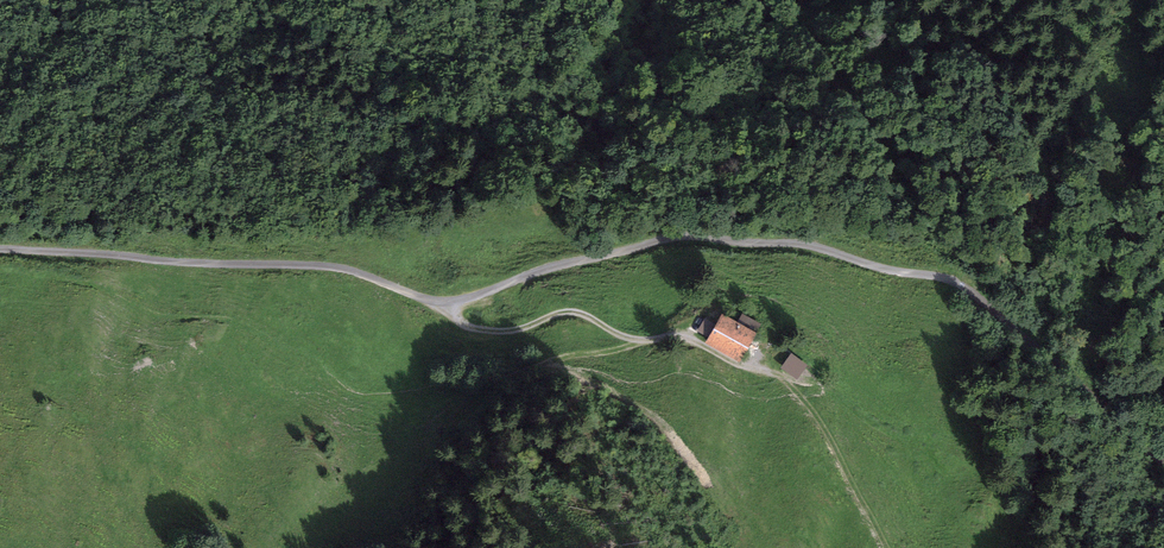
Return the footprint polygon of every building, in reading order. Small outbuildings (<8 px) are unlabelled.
[(757,334),(722,315),(706,343),(741,362),(757,334)] [(807,366),(791,355),(782,369),(797,380),(807,366)]
